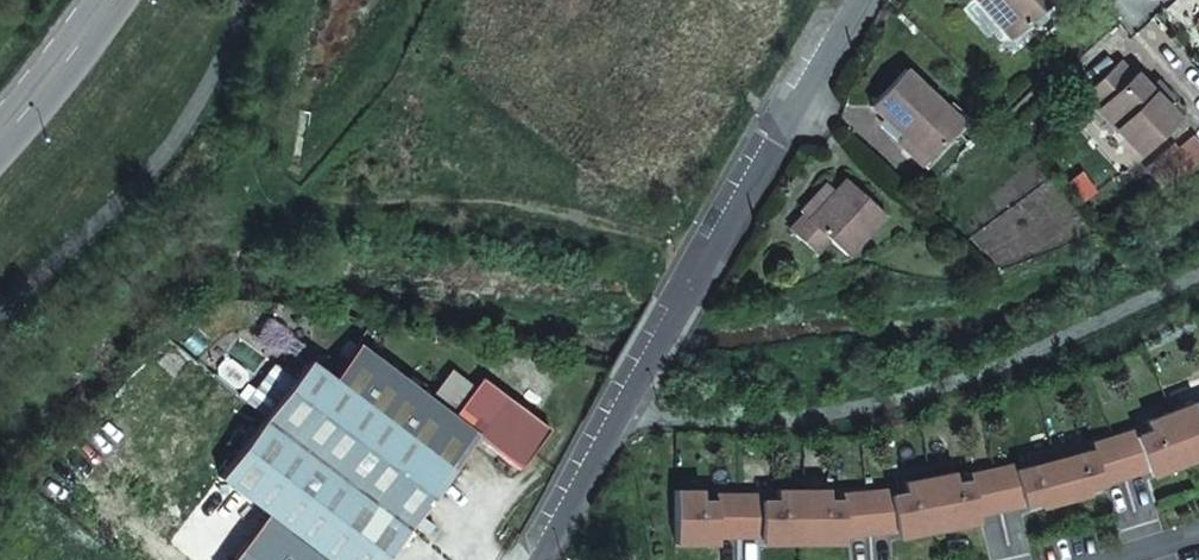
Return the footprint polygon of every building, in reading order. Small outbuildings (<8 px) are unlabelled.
[(1009,34),(1047,0),(979,0),(1009,34)] [(1116,61),(1082,94),(1136,152),(1175,116),(1161,102),(1169,95),(1155,79),(1148,86),(1134,72),(1130,76),(1116,61)] [(863,104),(895,134),(919,157),(956,119),(901,65),(863,104)] [(919,157),(895,134),(889,139),(914,162),(919,157)] [(1198,149),(1198,141),(1193,135),(1177,149),(1198,149)] [(818,185),(783,227),(809,251),(823,237),(841,252),(877,212),(839,177),(826,191),(818,185)] [(304,358),(255,422),(402,534),(474,441),(516,474),(547,434),(481,382),(473,392),(451,374),(428,403),(370,357),(345,390),(304,358)] [(1196,411),(1192,402),(1143,421),(1147,431),(1133,435),(1132,430),(1088,444),(1090,450),(1077,453),(1074,443),(1024,456),(1027,466),(1013,469),(1012,464),(966,474),(967,480),(954,482),(952,472),(901,482),(902,492),(889,495),(888,489),(840,494),(840,500),(826,500),(826,490),(774,490),(774,500),(760,500),(760,494),(714,495),(713,501),(700,501),(700,490),(673,491),(673,544),(700,544),(700,538),(774,537),(774,543),(827,543),(827,537),(842,537),(895,532),(909,529),(910,535),(962,525),(961,519),(1036,502),(1038,507),(1088,494),(1086,489),(1147,471),(1160,465),(1163,470),(1198,456),(1198,410),(1196,411)] [(234,554),(241,559),(381,559),(402,534),(255,422),(216,474),(265,513),(234,554)]
